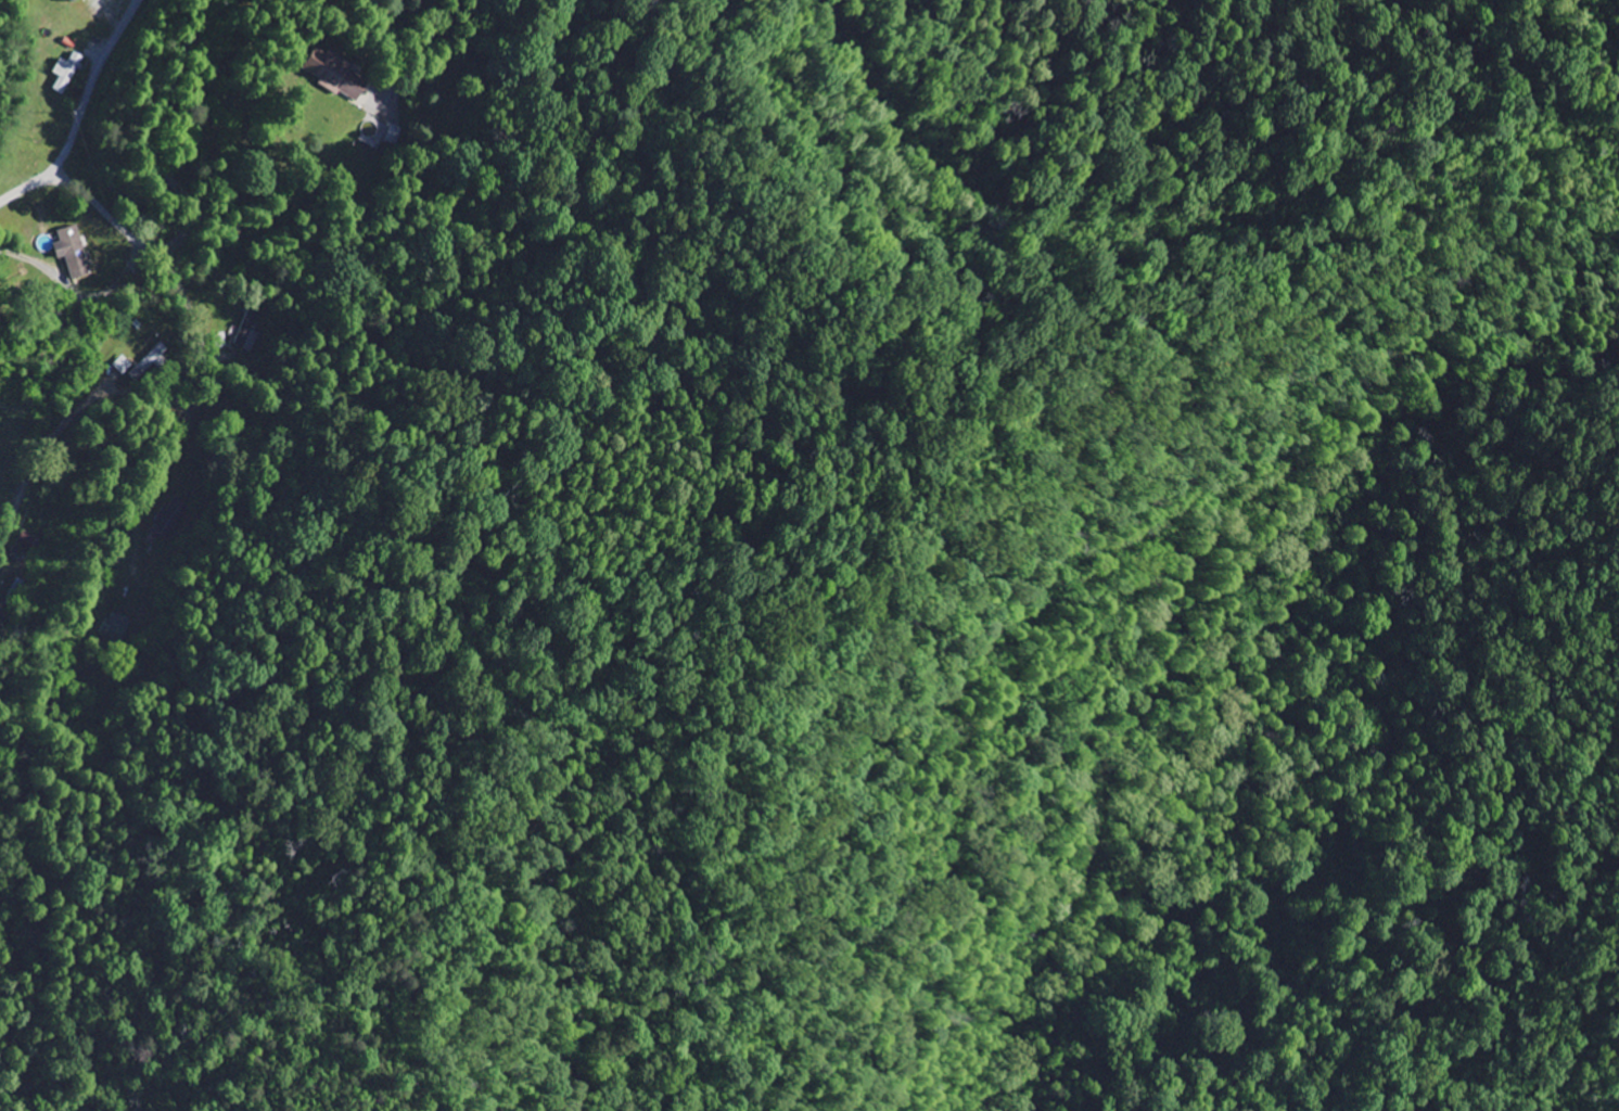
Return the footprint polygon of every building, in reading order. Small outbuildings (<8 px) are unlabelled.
[(355,102),(366,80),(346,70),(350,62),(324,50),(323,52),(307,44),(296,67),(317,77),(314,82),(355,102)] [(48,71),(56,76),(49,88),(60,94),(81,56),(70,51),(65,61),(56,57),(48,71)] [(397,145),(403,126),(392,123),(387,141),(397,145)] [(91,273),(77,224),(57,230),(60,242),(52,244),(56,257),(65,255),(71,279),(91,273)] [(249,329),(257,311),(247,307),(231,345),(249,353),(258,333),(249,329)] [(135,382),(169,351),(160,342),(127,373),(135,382)] [(131,364),(120,355),(111,365),(122,375),(131,364)]
